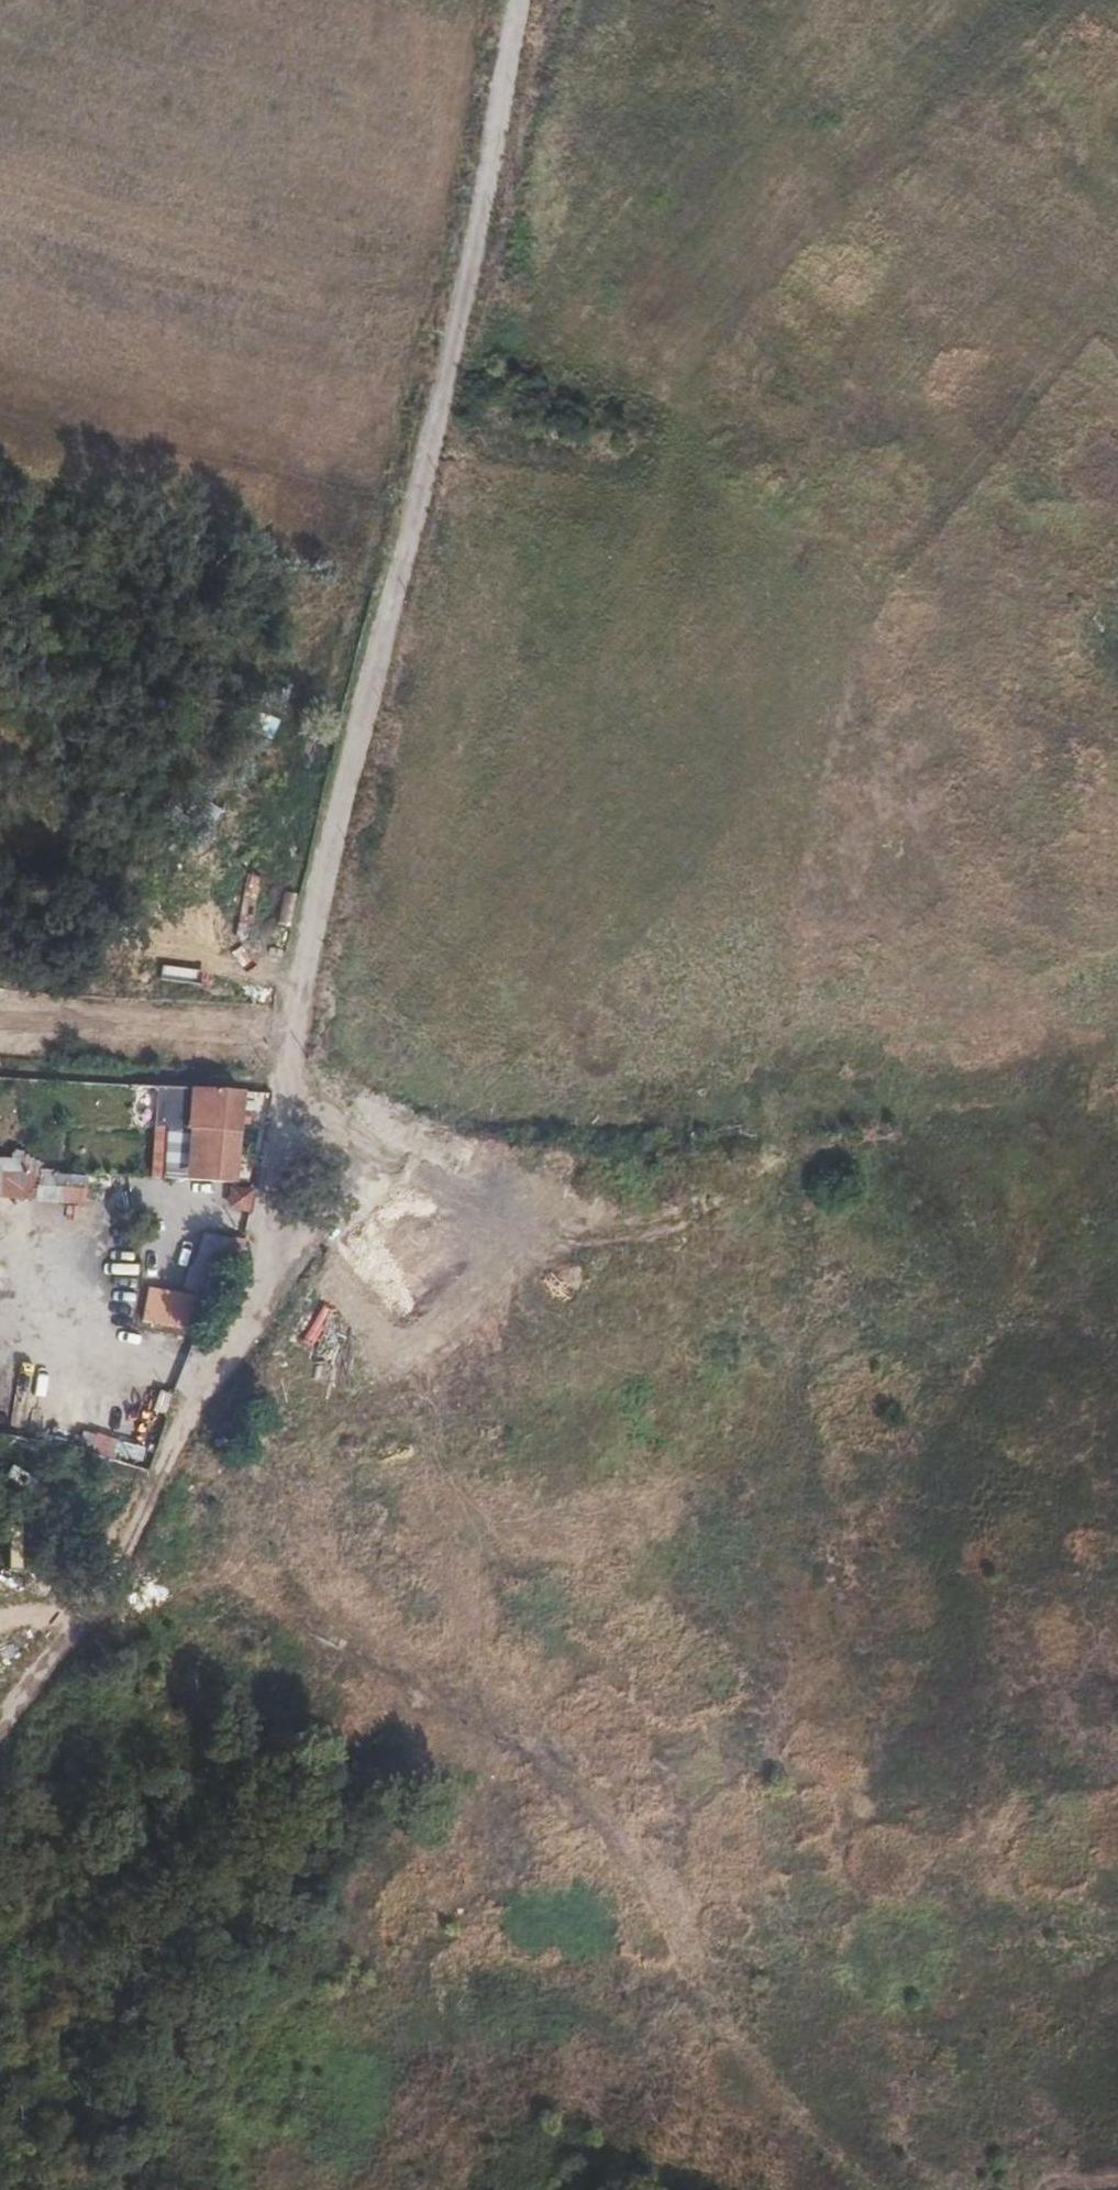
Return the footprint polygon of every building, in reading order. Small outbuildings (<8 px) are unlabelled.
[(240,1094),(189,1091),(183,1180),(234,1183),(240,1094)] [(33,1200),(34,1158),(0,1157),(0,1199),(33,1200)] [(460,1261),(398,1184),(331,1241),(395,1318),(460,1261)] [(200,1288),(220,1245),(205,1238),(185,1281),(200,1288)] [(146,1289),(140,1327),(190,1336),(197,1297),(146,1289)]
